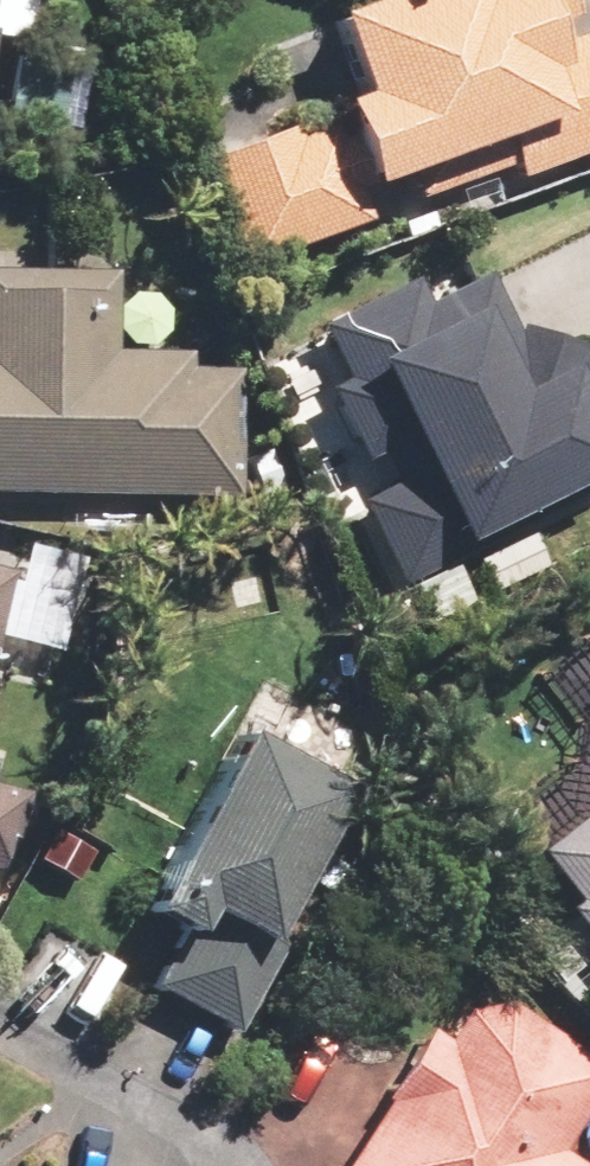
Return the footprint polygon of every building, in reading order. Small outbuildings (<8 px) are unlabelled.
[(25,29),(28,0),(0,0),(0,26),(25,29)] [(352,92),(329,100),(336,120),(305,131),(297,111),(205,143),(245,260),(368,217),(357,185),(480,142),(494,182),(589,149),(589,56),(570,0),(358,0),(324,12),(352,92)] [(76,125),(84,39),(14,32),(6,118),(76,125)] [(393,576),(589,480),(589,345),(556,361),(536,321),(515,331),(483,267),(418,299),(409,282),(313,329),(338,381),(326,387),(360,458),(374,451),(393,489),(359,506),(393,576)] [(232,500),(238,351),(114,345),(117,274),(0,269),(0,493),(232,500)] [(11,569),(0,567),(0,612),(11,569)] [(345,794),(325,783),(351,734),(262,686),(236,735),(146,902),(176,918),(137,990),(227,1038),(278,944),(268,938),(345,794)] [(4,864),(22,789),(0,783),(0,863),(4,864)] [(533,849),(589,923),(589,805),(533,849)] [(55,819),(30,862),(75,888),(100,846),(55,819)] [(506,999),(463,1003),(442,1036),(429,1028),(341,1165),(585,1165),(559,1149),(589,1101),(589,1053),(506,999)]
